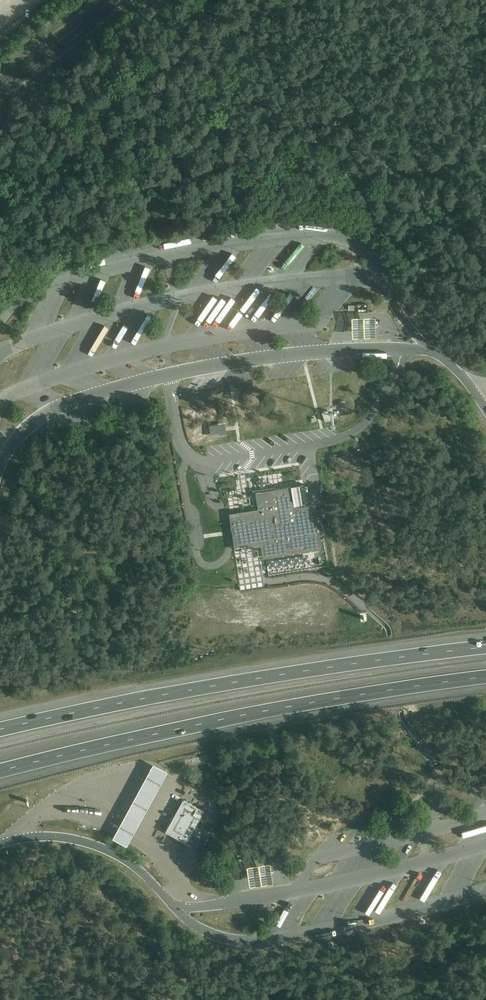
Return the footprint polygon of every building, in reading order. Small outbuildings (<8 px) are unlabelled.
[(280,295),(284,298),(291,290),(287,286),(280,295)] [(351,316),(351,321),(352,336),(376,335),(375,320),(375,315),(351,316)] [(328,410),(322,412),(325,421),(331,420),(328,410)] [(380,449),(370,455),(373,461),(383,455),(380,449)] [(238,514),(238,513),(237,510),(230,511),(231,517),(236,546),(243,544),(243,548),(250,547),(250,544),(263,541),(266,555),(314,548),(313,540),(321,539),(315,504),(294,507),(291,487),(256,492),(259,511),(238,514)] [(153,762),(111,837),(127,846),(169,771),(153,762)] [(186,842),(204,811),(183,799),(165,830),(186,842)] [(140,847),(146,856),(151,853),(145,843),(140,847)] [(157,870),(163,868),(158,857),(152,860),(157,870)] [(250,884),(273,881),(271,866),(270,861),(247,864),(247,870),(250,884)] [(348,873),(351,879),(376,866),(374,861),(348,873)] [(413,898),(425,868),(420,866),(407,896),(413,898)] [(373,896),(381,881),(376,878),(372,884),(366,881),(359,893),(364,897),(367,892),(373,896)] [(377,906),(391,882),(385,879),(371,903),(377,906)] [(314,919),(329,892),(325,889),(309,916),(314,919)] [(293,921),(297,914),(293,911),(289,919),(293,921)]
